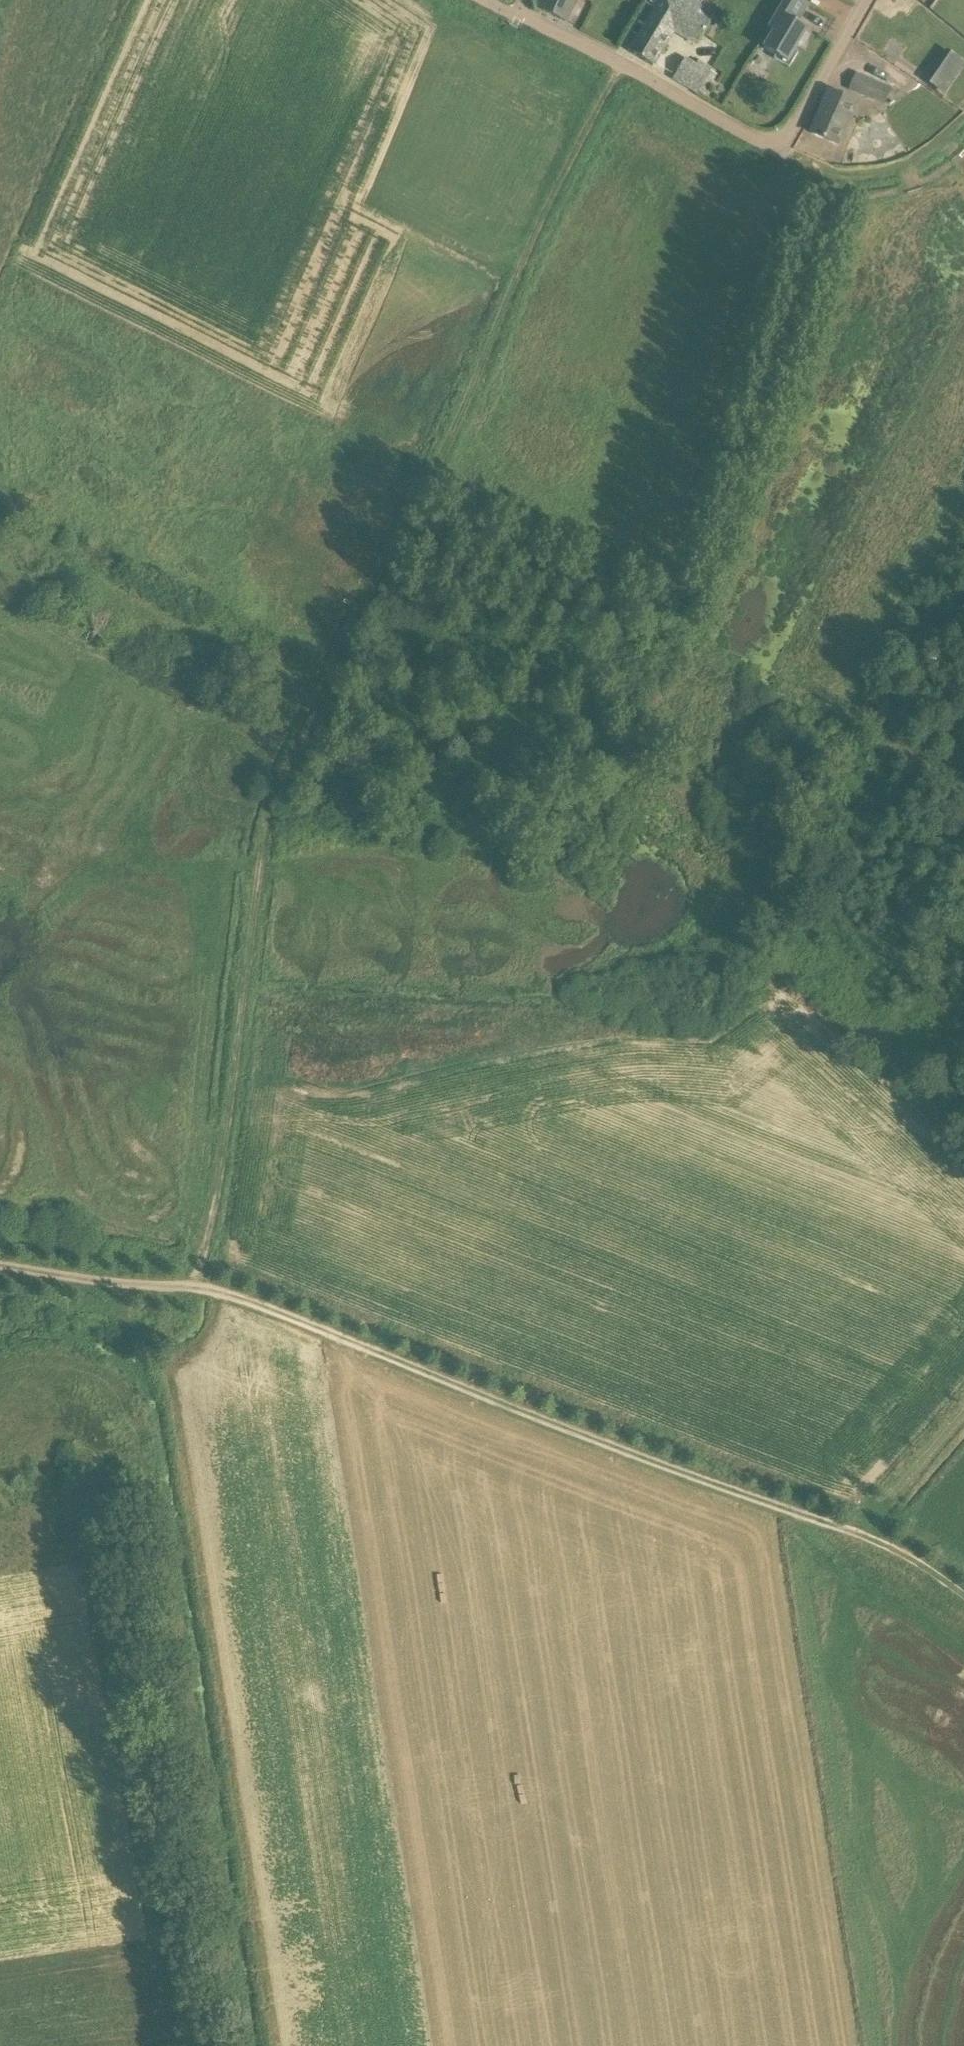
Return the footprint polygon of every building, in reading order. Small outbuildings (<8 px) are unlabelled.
[(540,10),(565,22),(576,0),(545,0),(540,10)] [(706,3),(701,0),(660,0),(629,53),(653,67),(674,31),(698,45),(711,22),(699,15),(706,3)] [(800,0),(786,0),(769,29),(774,32),(764,49),(776,56),(774,60),(789,69),(798,53),(795,51),(807,31),(797,25),(809,5),(800,0)] [(963,66),(946,54),(928,82),(944,93),(963,66)] [(712,71),(687,56),(674,79),(698,94),(712,71)] [(875,82),(857,74),(850,90),(868,98),(884,105),(891,89),(875,82)] [(855,103),(829,92),(811,134),(837,145),(855,103)]
